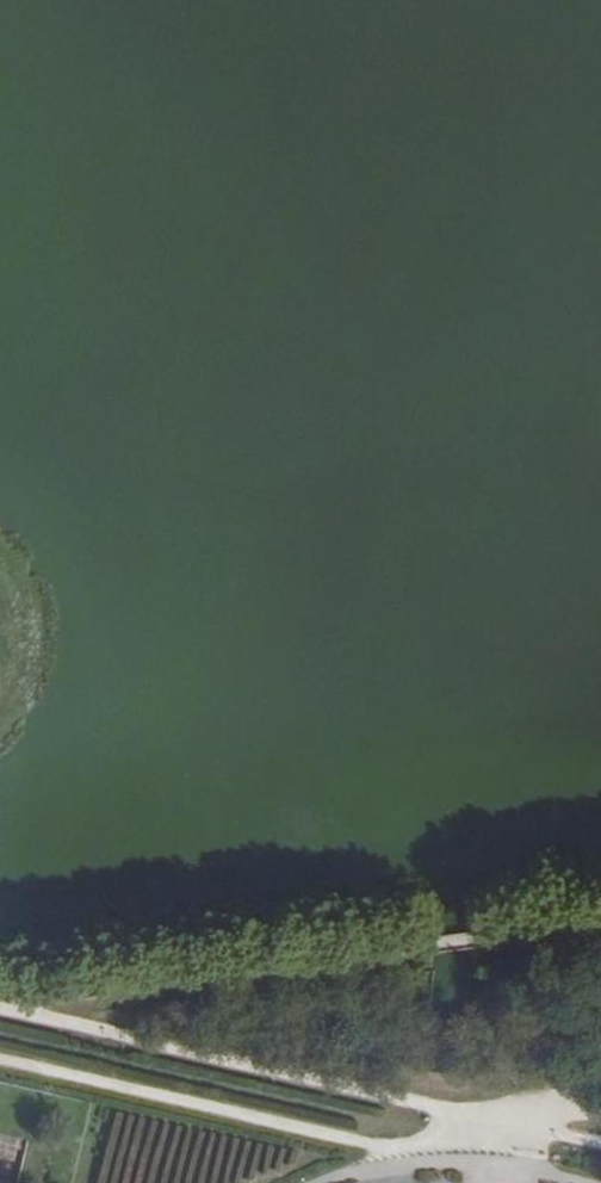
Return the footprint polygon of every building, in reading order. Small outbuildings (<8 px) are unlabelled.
[(14,1182),(18,1182),(20,1182),(31,1140),(0,1132),(0,1178),(14,1182)]
